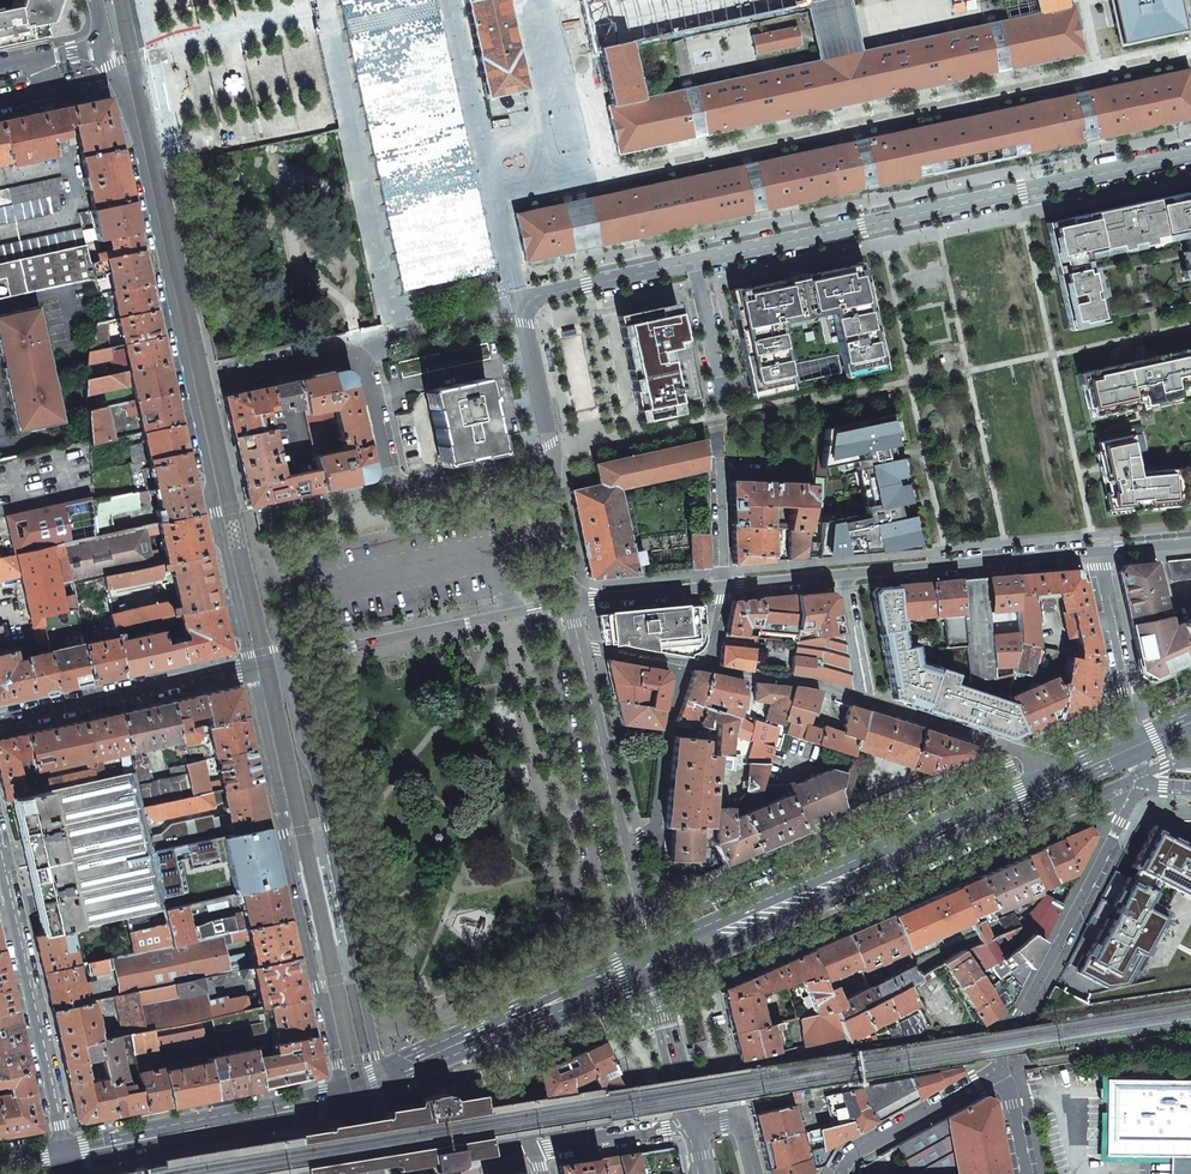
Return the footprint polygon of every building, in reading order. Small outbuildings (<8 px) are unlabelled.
[(41,37),(38,27),(37,23),(32,24),(39,0),(15,0),(12,9),(8,10),(0,12),(0,46),(41,37)] [(8,10),(12,9),(15,0),(0,0),(0,7),(8,10)] [(32,24),(37,23),(38,27),(45,23),(52,0),(39,0),(32,24)] [(344,4),(403,291),(494,271),(438,0),(343,0),(344,4)] [(477,58),(485,98),(526,89),(517,49),(516,50),(505,0),(464,0),(464,2),(465,2),(477,58)] [(589,2),(585,3),(595,51),(599,50),(611,105),(607,106),(617,154),(1083,54),(1073,6),(1039,14),(860,54),(849,0),(589,0),(589,2)] [(1039,14),(1073,6),(1072,0),(1036,0),(1039,14)] [(1119,46),(1185,31),(1178,0),(1109,0),(1119,46)] [(797,25),(751,35),(755,56),(801,45),(797,25)] [(514,214),(525,262),(592,248),(597,247),(625,240),(766,210),(859,190),(1087,141),(1190,119),(1190,84),(1188,69),(586,199),(514,214)] [(236,79),(235,73),(229,74),(230,80),(225,77),(222,82),(227,85),(222,88),(226,93),(231,90),(231,96),(237,95),(236,89),(242,92),(244,87),(239,84),(244,81),(241,76),(236,79)] [(71,107),(75,125),(74,125),(81,157),(120,149),(114,123),(112,110),(109,98),(71,107)] [(0,122),(0,128),(8,163),(9,167),(56,156),(52,140),(68,136),(66,127),(74,125),(75,125),(71,107),(63,108),(0,122)] [(120,149),(81,157),(85,177),(82,178),(85,190),(88,189),(92,210),(132,202),(126,174),(120,149)] [(61,177),(8,189),(11,205),(57,195),(65,193),(61,177)] [(1120,207),(1046,224),(1056,267),(1057,274),(1059,282),(1069,329),(1110,320),(1097,259),(1185,239),(1190,267),(1190,192),(1137,204),(1128,206),(1120,207)] [(57,195),(11,205),(15,221),(61,212),(57,195)] [(136,220),(132,202),(92,210),(89,210),(96,242),(108,240),(139,233),(136,220)] [(0,207),(0,225),(15,221),(11,205),(0,207)] [(81,229),(20,242),(23,259),(85,245),(81,229)] [(139,233),(108,240),(110,250),(95,253),(97,261),(105,259),(142,251),(142,248),(139,233)] [(0,246),(0,264),(23,259),(20,242),(0,246)] [(0,264),(0,298),(92,278),(89,263),(85,245),(23,259),(0,264)] [(142,251),(105,259),(106,263),(111,286),(112,292),(150,283),(148,274),(142,251)] [(97,261),(89,263),(92,278),(93,279),(104,277),(101,264),(106,263),(105,259),(97,261)] [(93,279),(95,290),(111,286),(106,263),(101,264),(104,277),(93,279)] [(884,364),(874,321),(871,305),(868,291),(862,264),(729,292),(738,330),(751,392),(794,384),(781,322),(831,312),(843,373),(884,364)] [(150,283),(112,292),(117,319),(156,310),(151,290),(150,283)] [(111,286),(95,290),(97,295),(106,294),(112,292),(111,286)] [(110,303),(113,320),(117,319),(112,292),(106,294),(106,297),(103,298),(104,304),(110,303)] [(106,294),(97,295),(99,305),(102,305),(104,304),(103,298),(106,297),(106,294)] [(104,304),(102,305),(96,324),(105,322),(113,320),(110,303),(104,304)] [(0,314),(0,364),(15,433),(63,422),(38,305),(0,314)] [(676,306),(617,317),(641,422),(678,414),(676,403),(679,403),(669,361),(667,361),(665,350),(685,347),(676,306)] [(156,310),(117,319),(123,345),(161,336),(157,314),(156,310)] [(105,322),(96,324),(88,353),(108,348),(105,322)] [(161,336),(123,345),(129,371),(167,363),(162,340),(161,336)] [(123,345),(109,348),(111,360),(110,361),(113,375),(121,373),(129,371),(123,345)] [(108,348),(88,353),(86,366),(110,361),(111,360),(109,348),(108,348)] [(1080,374),(1090,418),(1190,396),(1190,349),(1080,374)] [(167,363),(129,371),(136,400),(173,392),(168,367),(167,363)] [(129,371),(121,373),(124,387),(132,386),(129,371)] [(355,398),(351,380),(338,372),(297,381),(303,409),(317,471),(321,490),(361,482),(363,481),(371,469),(366,450),(355,398)] [(113,375),(86,381),(86,396),(124,387),(121,373),(113,375)] [(427,391),(443,464),(497,452),(481,379),(427,391)] [(260,389),(223,397),(233,438),(272,430),(268,411),(290,407),(291,412),(303,409),(297,381),(260,389)] [(173,392),(136,400),(138,414),(142,433),(180,424),(179,420),(173,392)] [(136,400),(119,404),(120,408),(126,406),(129,416),(138,414),(136,400)] [(106,407),(88,411),(89,439),(89,445),(113,439),(106,407)] [(805,559),(823,558),(924,548),(917,510),(906,453),(899,418),(828,432),(822,469),(856,462),(858,472),(868,470),(876,507),(866,509),(868,519),(827,526),(825,543),(807,541),(805,559)] [(180,424),(142,433),(144,443),(148,459),(186,451),(181,427),(180,424)] [(238,462),(243,486),(283,478),(279,465),(284,464),(282,456),(278,457),(272,430),(233,438),(238,462)] [(1140,472),(1132,435),(1094,444),(1100,467),(1110,512),(1190,505),(1190,467),(1140,472)] [(595,465),(599,484),(618,480),(619,488),(706,469),(705,440),(595,465)] [(144,443),(129,447),(132,463),(148,459),(144,443)] [(186,451),(148,459),(154,489),(192,481),(187,454),(186,451)] [(289,497),(321,490),(317,471),(283,478),(243,486),(248,506),(289,497)] [(145,480),(133,482),(135,493),(137,493),(147,491),(145,480)] [(589,577),(591,579),(614,577),(638,575),(635,565),(644,563),(642,551),(633,553),(619,488),(618,480),(570,490),(586,564),(589,577)] [(192,481),(154,489),(155,493),(159,511),(155,512),(156,516),(160,515),(162,522),(199,514),(199,511),(192,481)] [(785,529),(788,529),(808,531),(813,483),(771,482),(730,481),(732,525),(772,528),(779,528),(785,529)] [(147,491),(137,493),(139,503),(150,500),(149,495),(148,490),(147,491)] [(135,493),(93,502),(95,537),(114,533),(111,516),(117,513),(140,508),(139,503),(137,493),(135,493)] [(89,498),(11,516),(10,529),(15,555),(52,547),(62,544),(93,537),(89,498)] [(162,522),(158,523),(160,534),(161,539),(161,542),(164,553),(166,563),(208,553),(208,552),(205,538),(201,519),(199,514),(162,522)] [(131,529),(137,556),(150,553),(146,537),(160,534),(158,523),(131,529)] [(772,528),(732,525),(732,533),(732,565),(766,562),(772,562),(772,528)] [(93,537),(62,544),(71,585),(104,576),(139,568),(137,556),(131,529),(114,533),(95,537),(93,537)] [(808,531),(788,529),(788,560),(792,560),(805,559),(807,541),(808,531)] [(691,535),(692,569),(709,568),(708,535),(691,535)] [(62,544),(52,547),(66,610),(76,608),(71,585),(62,544)] [(52,547),(15,555),(20,576),(31,628),(43,625),(41,616),(66,610),(52,547)] [(156,551),(150,553),(153,565),(160,564),(166,563),(164,553),(157,555),(156,551)] [(150,553),(137,556),(139,568),(153,565),(150,553)] [(166,563),(160,564),(161,570),(170,568),(172,576),(175,590),(175,591),(176,595),(177,598),(179,606),(170,608),(171,615),(179,613),(219,604),(214,582),(208,553),(166,563)] [(20,576),(15,555),(0,558),(0,580),(20,576)] [(1171,580),(1190,578),(1190,559),(1166,561),(1171,580)] [(1118,572),(1130,624),(1166,616),(1154,563),(1149,563),(1124,565),(1118,572)] [(139,568),(104,576),(106,589),(155,579),(159,578),(161,570),(160,564),(153,565),(139,568)] [(170,568),(161,570),(159,578),(172,576),(170,568)] [(1058,571),(1014,575),(1018,609),(1020,633),(1021,643),(1039,647),(1038,639),(1036,610),(1053,609),(1052,593),(1057,592),(1058,595),(1054,596),(1055,599),(1058,599),(1066,638),(1074,636),(1078,651),(1077,658),(1066,656),(1064,670),(1057,718),(1078,709),(1093,703),(1098,665),(1100,655),(1092,620),(1083,575),(1075,570),(1058,571)] [(987,577),(990,612),(1018,609),(1014,575),(1000,576),(987,577)] [(104,576),(71,585),(76,608),(81,629),(88,627),(86,617),(88,617),(83,594),(96,591),(106,640),(116,637),(116,634),(113,627),(111,614),(106,589),(104,576)] [(990,612),(987,577),(973,579),(959,580),(966,646),(969,683),(995,678),(995,668),(993,651),(992,634),(990,612)] [(966,646),(959,580),(945,581),(931,583),(934,616),(944,615),(947,648),(966,646)] [(934,616),(931,583),(915,584),(896,586),(901,618),(912,617),(913,620),(922,619),(922,616),(934,616)] [(918,663),(915,644),(907,645),(901,618),(896,586),(869,588),(891,701),(1008,740),(1024,732),(1009,697),(957,680),(960,672),(940,665),(939,670),(918,663)] [(798,614),(796,630),(813,628),(813,631),(816,630),(818,637),(841,632),(834,597),(828,592),(812,593),(796,595),(798,614)] [(757,631),(792,635),(791,642),(794,642),(796,630),(798,614),(796,595),(786,596),(759,598),(761,609),(758,625),(757,631)] [(166,601),(164,601),(170,608),(179,606),(177,598),(166,601)] [(728,619),(723,646),(754,649),(756,637),(743,635),(744,628),(748,628),(748,625),(758,625),(761,609),(759,598),(732,601),(728,619)] [(164,601),(111,614),(113,627),(158,618),(171,615),(170,608),(164,601)] [(219,604),(179,613),(180,617),(183,630),(186,640),(179,642),(183,662),(191,660),(212,656),(231,652),(226,632),(223,619),(219,604)] [(703,604),(650,610),(650,611),(649,611),(648,610),(610,614),(611,614),(611,616),(608,617),(604,619),(603,620),(601,624),(600,626),(599,628),(600,630),(601,633),(603,636),(606,639),(609,640),(612,641),(613,641),(619,642),(622,642),(622,645),(645,649),(691,657),(691,654),(694,654),(698,651),(701,649),(703,645),(705,640),(705,638),(705,635),(706,635),(705,623),(703,605),(703,604)] [(66,610),(41,616),(43,625),(47,644),(53,642),(55,639),(52,625),(70,621),(72,630),(75,630),(77,637),(82,636),(81,629),(76,608),(66,610)] [(171,615),(158,618),(158,622),(180,617),(179,613),(171,615)] [(1151,677),(1175,667),(1190,660),(1190,653),(1178,624),(1169,628),(1166,616),(1130,624),(1135,646),(1140,670),(1151,677)] [(1190,653),(1190,618),(1178,624),(1190,653)] [(43,625),(31,628),(35,646),(47,644),(43,625)] [(183,630),(176,632),(178,639),(174,640),(175,643),(179,642),(186,640),(183,630)] [(120,633),(116,634),(116,637),(122,676),(154,669),(183,662),(179,642),(175,643),(165,645),(162,631),(122,640),(120,633)] [(791,674),(814,677),(850,688),(851,686),(848,673),(841,632),(818,637),(794,642),(791,674)] [(992,634),(993,651),(1020,648),(1021,643),(1020,633),(992,634)] [(106,640),(84,644),(92,683),(101,681),(109,679),(122,676),(116,637),(106,640)] [(1039,647),(1046,649),(1053,651),(1054,642),(1038,639),(1039,647)] [(1038,675),(1046,649),(1039,647),(1021,643),(1020,648),(1016,666),(1014,672),(1031,676),(1032,675),(1038,675)] [(84,644),(48,652),(56,691),(76,687),(92,683),(84,644)] [(754,649),(723,646),(722,646),(720,666),(741,670),(750,671),(754,649)] [(993,651),(995,668),(1016,666),(1020,648),(993,651)] [(26,697),(56,691),(48,652),(26,657),(26,659),(16,662),(14,650),(0,653),(0,703),(26,697)] [(607,662),(616,702),(642,706),(646,687),(652,688),(648,707),(664,709),(667,692),(669,678),(664,671),(645,668),(625,664),(608,661),(607,661),(607,662)] [(676,721),(675,728),(685,729),(686,723),(698,726),(704,708),(700,706),(711,674),(694,670),(685,697),(676,721)] [(1009,697),(1024,732),(1044,724),(1057,718),(1064,670),(1053,670),(1053,677),(1034,685),(1033,683),(1025,687),(1026,689),(1009,697)] [(726,677),(711,674),(700,706),(704,708),(723,713),(726,702),(743,708),(744,681),(726,677)] [(765,721),(782,725),(784,720),(794,687),(773,685),(755,683),(754,706),(764,707),(766,702),(772,702),(765,721)] [(206,715),(208,724),(244,715),(242,704),(238,686),(201,695),(205,712),(206,715)] [(784,733),(851,756),(854,748),(866,711),(854,707),(849,706),(842,725),(844,728),(842,733),(822,726),(821,730),(808,726),(819,691),(804,689),(794,687),(784,720),(788,721),(784,733)] [(196,696),(199,713),(205,712),(201,695),(196,696)] [(170,702),(177,731),(188,729),(186,719),(196,717),(195,714),(199,713),(196,696),(185,699),(170,702)] [(129,751),(131,759),(136,758),(134,749),(154,745),(173,741),(175,749),(180,748),(180,746),(177,731),(170,702),(146,707),(120,713),(129,751)] [(618,714),(621,725),(660,730),(664,709),(648,707),(642,706),(616,702),(618,714)] [(717,730),(715,754),(733,756),(734,735),(739,718),(740,718),(743,708),(726,702),(723,713),(704,708),(698,726),(717,730)] [(860,751),(911,767),(922,729),(892,720),(866,711),(854,748),(860,751)] [(83,721),(91,759),(99,757),(119,753),(129,751),(120,713),(103,717),(83,721)] [(209,754),(210,758),(215,757),(252,748),(251,743),(244,715),(208,724),(206,724),(208,734),(213,754),(209,754)] [(188,729),(198,726),(196,717),(186,719),(188,729)] [(749,762),(769,763),(774,747),(774,748),(778,727),(764,723),(754,720),(753,726),(740,718),(739,718),(734,735),(733,756),(733,762),(736,762),(749,762)] [(35,770),(35,772),(91,759),(83,721),(59,726),(27,733),(35,770)] [(200,726),(202,735),(208,734),(206,724),(200,726)] [(177,731),(180,746),(197,743),(202,735),(200,726),(198,726),(188,729),(177,731)] [(922,729),(911,767),(930,774),(954,763),(973,755),(973,746),(953,740),(922,729)] [(5,801),(12,799),(25,796),(22,782),(21,779),(20,773),(35,770),(27,733),(12,737),(0,739),(0,779),(5,801)] [(671,764),(665,827),(670,827),(670,826),(709,827),(711,808),(715,768),(732,770),(732,767),(736,767),(736,762),(733,762),(733,756),(715,754),(703,754),(704,742),(702,739),(676,736),(674,738),(671,764)] [(218,771),(222,789),(259,781),(256,769),(252,748),(215,757),(217,768),(218,771)] [(858,763),(860,751),(854,748),(851,756),(846,773),(841,791),(844,804),(858,763)] [(94,770),(96,780),(133,771),(131,759),(129,751),(119,753),(122,767),(103,772),(99,757),(91,759),(94,770)] [(133,771),(134,774),(147,771),(145,764),(144,759),(140,757),(136,758),(131,759),(133,771)] [(186,775),(191,796),(209,792),(202,760),(184,764),(184,765),(186,775)] [(761,786),(769,763),(749,762),(746,792),(747,792),(748,792),(759,791),(761,786)] [(134,774),(136,786),(153,783),(149,764),(145,764),(147,771),(134,774)] [(169,768),(171,779),(186,775),(184,765),(170,768),(169,768)] [(911,767),(906,785),(930,774),(911,767)] [(844,804),(841,791),(846,773),(831,769),(783,790),(784,793),(785,795),(801,831),(811,827),(807,819),(827,810),(830,818),(846,811),(844,804)] [(38,785),(40,793),(48,791),(96,780),(94,770),(38,783),(38,785)] [(151,852),(144,822),(141,807),(136,786),(134,774),(133,771),(96,780),(48,791),(79,927),(120,919),(126,917),(163,909),(161,897),(151,852)] [(136,786),(141,807),(191,796),(186,775),(171,779),(153,783),(136,786)] [(22,782),(25,796),(40,793),(38,785),(26,787),(25,781),(22,782)] [(227,814),(231,834),(268,826),(265,809),(259,781),(222,789),(225,801),(226,806),(226,810),(227,814)] [(781,785),(766,785),(770,798),(784,793),(783,790),(781,785)] [(211,792),(213,805),(225,801),(222,789),(211,792)] [(27,866),(43,935),(70,929),(79,927),(48,791),(40,793),(25,796),(12,799),(27,866)] [(141,807),(144,822),(210,808),(212,808),(213,805),(211,792),(209,792),(191,796),(141,807)] [(737,804),(739,810),(751,806),(748,792),(747,792),(737,804)] [(780,840),(801,831),(785,795),(741,814),(757,850),(780,840)] [(714,844),(723,865),(741,857),(757,850),(741,814),(732,818),(731,808),(715,808),(714,844)] [(1181,839),(1153,825),(1131,867),(1133,869),(1129,878),(1114,870),(1079,938),(1092,944),(1077,972),(1108,988),(1126,984),(1165,907),(1151,901),(1160,883),(1190,899),(1190,844),(1181,839)] [(215,847),(223,846),(234,894),(240,892),(281,883),(268,826),(231,834),(184,844),(187,857),(216,850),(215,847)] [(670,827),(668,860),(698,860),(698,856),(707,856),(708,848),(706,848),(707,837),(709,835),(709,827),(670,826),(670,827)] [(1061,841),(1076,874),(1076,876),(1096,836),(1089,828),(1073,835),(1061,841)] [(1022,857),(1036,891),(1076,874),(1061,841),(1040,849),(1022,857)] [(171,850),(181,893),(185,892),(178,859),(187,857),(184,844),(179,846),(179,848),(171,850)] [(179,848),(179,846),(151,852),(161,897),(181,893),(171,850),(179,848)] [(1017,927),(1043,942),(1062,905),(1036,891),(1022,857),(1000,867),(979,876),(992,907),(994,912),(1004,908),(1011,905),(1012,907),(1021,903),(1020,901),(1027,898),(1030,905),(1039,901),(1017,927)] [(964,906),(969,917),(973,915),(974,918),(977,917),(976,914),(983,911),(992,907),(979,876),(967,881),(956,886),(964,906)] [(244,915),(247,929),(289,919),(285,903),(281,883),(240,892),(242,903),(243,910),(244,915)] [(922,901),(890,915),(899,934),(919,925),(943,915),(964,906),(956,886),(922,901)] [(229,895),(231,905),(242,903),(240,892),(234,894),(229,895)] [(216,898),(218,909),(231,906),(231,905),(229,895),(216,898)] [(163,909),(171,946),(191,941),(188,928),(183,905),(163,909)] [(918,978),(943,963),(963,952),(972,948),(981,944),(973,925),(969,917),(964,906),(943,915),(949,930),(926,940),(919,925),(899,934),(906,951),(912,966),(918,978)] [(973,925),(981,944),(1003,933),(994,912),(992,907),(983,911),(992,930),(988,932),(983,921),(973,925)] [(994,912),(1003,933),(1017,927),(1011,913),(1007,915),(1004,908),(994,912)] [(126,917),(133,953),(171,946),(163,909),(126,917)] [(188,928),(191,941),(194,941),(199,940),(217,936),(230,933),(237,931),(234,915),(210,921),(188,928)] [(867,925),(846,935),(859,964),(868,984),(885,975),(881,967),(891,963),(889,959),(906,951),(899,934),(890,915),(867,925)] [(926,940),(949,930),(943,915),(919,925),(926,940)] [(120,919),(127,955),(133,953),(126,917),(120,919)] [(249,944),(254,966),(297,957),(293,939),(289,919),(247,929),(246,929),(248,939),(249,944)] [(1023,961),(1030,968),(1043,942),(1017,927),(1003,933),(981,944),(995,964),(991,966),(995,972),(1011,960),(1014,964),(1021,958),(1023,961)] [(39,955),(43,972),(77,965),(70,929),(43,935),(35,937),(39,955)] [(230,933),(231,942),(245,939),(248,939),(246,929),(237,931),(230,933)] [(836,977),(859,964),(846,935),(827,943),(808,951),(820,977),(821,981),(835,976),(836,977)] [(194,941),(202,978),(225,973),(222,958),(217,936),(199,940),(194,941)] [(116,957),(125,995),(136,992),(174,984),(202,978),(194,941),(191,941),(171,946),(133,953),(127,955),(116,957)] [(943,963),(959,987),(979,974),(991,966),(995,964),(981,944),(972,948),(983,965),(976,969),(963,952),(943,963)] [(15,1008),(8,976),(2,950),(0,950),(0,1011),(15,1008)] [(756,992),(785,985),(801,982),(820,977),(808,951),(760,973),(722,990),(724,1000),(756,992)] [(222,958),(225,973),(236,970),(238,970),(246,968),(243,954),(222,958)] [(259,1003),(260,1006),(270,1005),(306,997),(302,979),(297,957),(254,966),(251,967),(253,977),(259,1003)] [(87,963),(90,975),(109,971),(106,959),(87,963)] [(1023,961),(1008,973),(1010,975),(1021,988),(1025,978),(1030,968),(1023,961)] [(80,965),(83,976),(90,975),(87,963),(80,965)] [(47,991),(51,1010),(85,1003),(83,991),(87,990),(85,981),(81,982),(77,965),(43,972),(47,991)] [(912,966),(870,988),(876,1001),(884,997),(907,985),(918,978),(912,966)] [(240,976),(249,978),(253,977),(251,967),(246,968),(238,970),(239,973),(240,976)] [(959,987),(975,1010),(994,997),(988,988),(979,974),(959,987)] [(975,1010),(984,1024),(1004,1011),(1013,1003),(1021,988),(1010,975),(1000,984),(998,981),(988,988),(994,997),(975,1010)] [(801,982),(815,1014),(834,1010),(826,990),(821,981),(820,977),(801,982)] [(174,984),(177,997),(205,991),(202,978),(174,984)] [(136,992),(144,1030),(153,1029),(199,1019),(211,1017),(207,1001),(205,991),(177,997),(174,984),(136,992)] [(767,994),(770,1002),(789,997),(785,985),(756,992),(757,995),(767,994)] [(884,997),(894,1016),(917,1004),(907,985),(884,997)] [(841,999),(836,990),(834,986),(826,990),(834,1010),(839,1021),(862,1009),(876,1001),(870,988),(840,1003),(839,1000),(841,999)] [(114,997),(123,1035),(129,1034),(144,1030),(136,992),(125,995),(114,997)] [(728,1016),(733,1033),(765,1026),(757,995),(756,992),(724,1000),(728,1016)] [(207,1001),(211,1017),(244,1010),(248,1009),(245,997),(245,995),(226,1000),(225,997),(207,1001)] [(245,997),(248,1009),(255,1008),(255,1004),(253,995),(245,997)] [(274,1022),(278,1043),(314,1036),(310,1018),(307,1005),(306,997),(270,1005),(274,1022)] [(862,1009),(872,1028),(894,1016),(884,997),(876,1001),(862,1009)] [(59,1045),(67,1080),(87,1076),(84,1064),(84,1061),(86,1061),(102,1057),(98,1040),(97,1040),(96,1032),(98,1032),(98,1029),(92,1002),(85,1003),(51,1010),(59,1045)] [(769,1019),(770,1025),(780,1022),(794,1019),(790,1004),(785,1006),(786,1012),(771,1016),(769,1019)] [(256,1007),(260,1025),(274,1022),(270,1005),(260,1006),(256,1007)] [(251,1040),(252,1049),(265,1046),(260,1025),(256,1007),(255,1008),(248,1009),(244,1010),(251,1040)] [(28,1071),(21,1036),(15,1008),(0,1011),(0,1076),(28,1071)] [(846,1036),(848,1041),(872,1028),(862,1009),(839,1021),(846,1036)] [(215,1040),(218,1056),(252,1049),(251,1040),(244,1010),(211,1017),(212,1027),(213,1031),(219,1029),(221,1039),(215,1040)] [(800,1024),(805,1046),(838,1038),(846,1036),(839,1021),(834,1010),(815,1014),(794,1019),(780,1022),(781,1027),(800,1024)] [(898,1023),(905,1035),(921,1033),(925,1028),(917,1013),(898,1023)] [(153,1029),(160,1059),(205,1050),(199,1019),(153,1029)] [(734,1040),(740,1061),(777,1052),(772,1029),(781,1027),(780,1022),(770,1025),(765,1026),(733,1033),(734,1040)] [(888,1028),(893,1037),(905,1035),(898,1023),(888,1028)] [(129,1034),(137,1072),(161,1067),(160,1059),(153,1029),(144,1030),(129,1034)] [(107,1079),(108,1082),(120,1080),(120,1082),(125,1081),(115,1036),(100,1039),(98,1040),(102,1057),(107,1079)] [(254,1057),(261,1087),(293,1080),(322,1074),(317,1049),(315,1039),(314,1036),(278,1043),(273,1045),(274,1053),(254,1057)] [(601,1042),(593,1047),(582,1051),(593,1075),(598,1088),(599,1090),(621,1087),(620,1085),(612,1067),(601,1042)] [(206,1061),(214,1097),(216,1096),(233,1093),(261,1087),(254,1057),(252,1049),(218,1056),(206,1058),(206,1061)] [(563,1060),(538,1071),(545,1097),(551,1096),(574,1092),(571,1086),(580,1082),(585,1091),(598,1088),(593,1075),(582,1051),(563,1060)] [(206,1061),(162,1070),(170,1105),(192,1101),(214,1097),(206,1061)] [(141,1089),(146,1110),(159,1108),(170,1105),(162,1070),(161,1067),(137,1072),(141,1089)] [(909,1076),(918,1099),(963,1074),(961,1068),(927,1073),(927,1075),(918,1076),(918,1074),(909,1076)] [(5,1085),(6,1087),(11,1086),(13,1094),(33,1090),(28,1071),(0,1076),(0,1086),(5,1085)] [(67,1080),(75,1119),(81,1122),(99,1119),(115,1116),(108,1082),(107,1079),(101,1080),(95,1082),(89,1083),(87,1076),(67,1080)] [(866,1082),(840,1086),(841,1092),(859,1088),(877,1122),(918,1099),(909,1076),(895,1078),(896,1081),(867,1086),(866,1082)] [(1170,1157),(1170,1173),(1190,1173),(1190,1080),(1106,1079),(1105,1156),(1170,1157)] [(108,1082),(115,1116),(131,1113),(146,1110),(141,1089),(134,1091),(123,1093),(121,1087),(120,1082),(120,1080),(108,1082)] [(121,1087),(123,1093),(134,1091),(133,1088),(132,1086),(131,1085),(128,1085),(121,1087)] [(841,1092),(848,1120),(852,1120),(858,1132),(877,1122),(859,1088),(841,1092)] [(4,1138),(23,1134),(41,1131),(41,1130),(33,1090),(13,1094),(8,1095),(7,1092),(4,1093),(5,1096),(0,1097),(0,1115),(4,1138)] [(431,1096),(420,1098),(417,1106),(409,1108),(410,1115),(405,1116),(405,1121),(460,1113),(460,1110),(462,1110),(462,1109),(461,1100),(455,1101),(453,1101),(453,1098),(452,1097),(451,1095),(448,1094),(446,1094),(444,1094),(444,1093),(431,1095),(431,1096)] [(799,1093),(750,1102),(753,1112),(753,1114),(791,1105),(799,1103),(801,1103),(799,1093)] [(560,1098),(564,1121),(579,1119),(575,1096),(574,1097),(560,1098)] [(994,1100),(984,1096),(945,1118),(956,1173),(1009,1173),(994,1100)] [(489,1110),(488,1105),(301,1132),(302,1139),(489,1110)] [(791,1105),(753,1114),(758,1132),(760,1141),(798,1132),(791,1105)] [(411,1154),(466,1146),(465,1141),(464,1141),(460,1113),(405,1121),(406,1125),(402,1126),(406,1151),(410,1150),(411,1154)] [(945,1118),(896,1145),(912,1173),(956,1173),(945,1118)] [(836,1144),(858,1132),(852,1120),(838,1123),(818,1128),(823,1147),(825,1154),(831,1152),(836,1144)] [(768,1170),(805,1159),(803,1151),(798,1132),(760,1141),(765,1161),(768,1170)] [(494,1134),(306,1163),(307,1171),(495,1141),(494,1134)] [(443,1170),(456,1168),(456,1167),(459,1166),(461,1165),(463,1163),(463,1161),(463,1159),(463,1158),(464,1157),(468,1156),(470,1156),(469,1150),(469,1147),(466,1148),(466,1146),(411,1154),(412,1158),(417,1157),(418,1165),(427,1163),(432,1171),(443,1169),(443,1170)] [(810,1149),(814,1161),(815,1167),(824,1165),(831,1152),(825,1154),(823,1147),(810,1149)] [(618,1156),(622,1173),(642,1173),(637,1153),(618,1156)] [(559,1167),(561,1173),(622,1173),(618,1156),(560,1166),(559,1167)] [(183,1158),(173,1159),(176,1171),(185,1170),(183,1158)] [(769,1173),(809,1173),(807,1168),(805,1159),(768,1170),(769,1173)]
